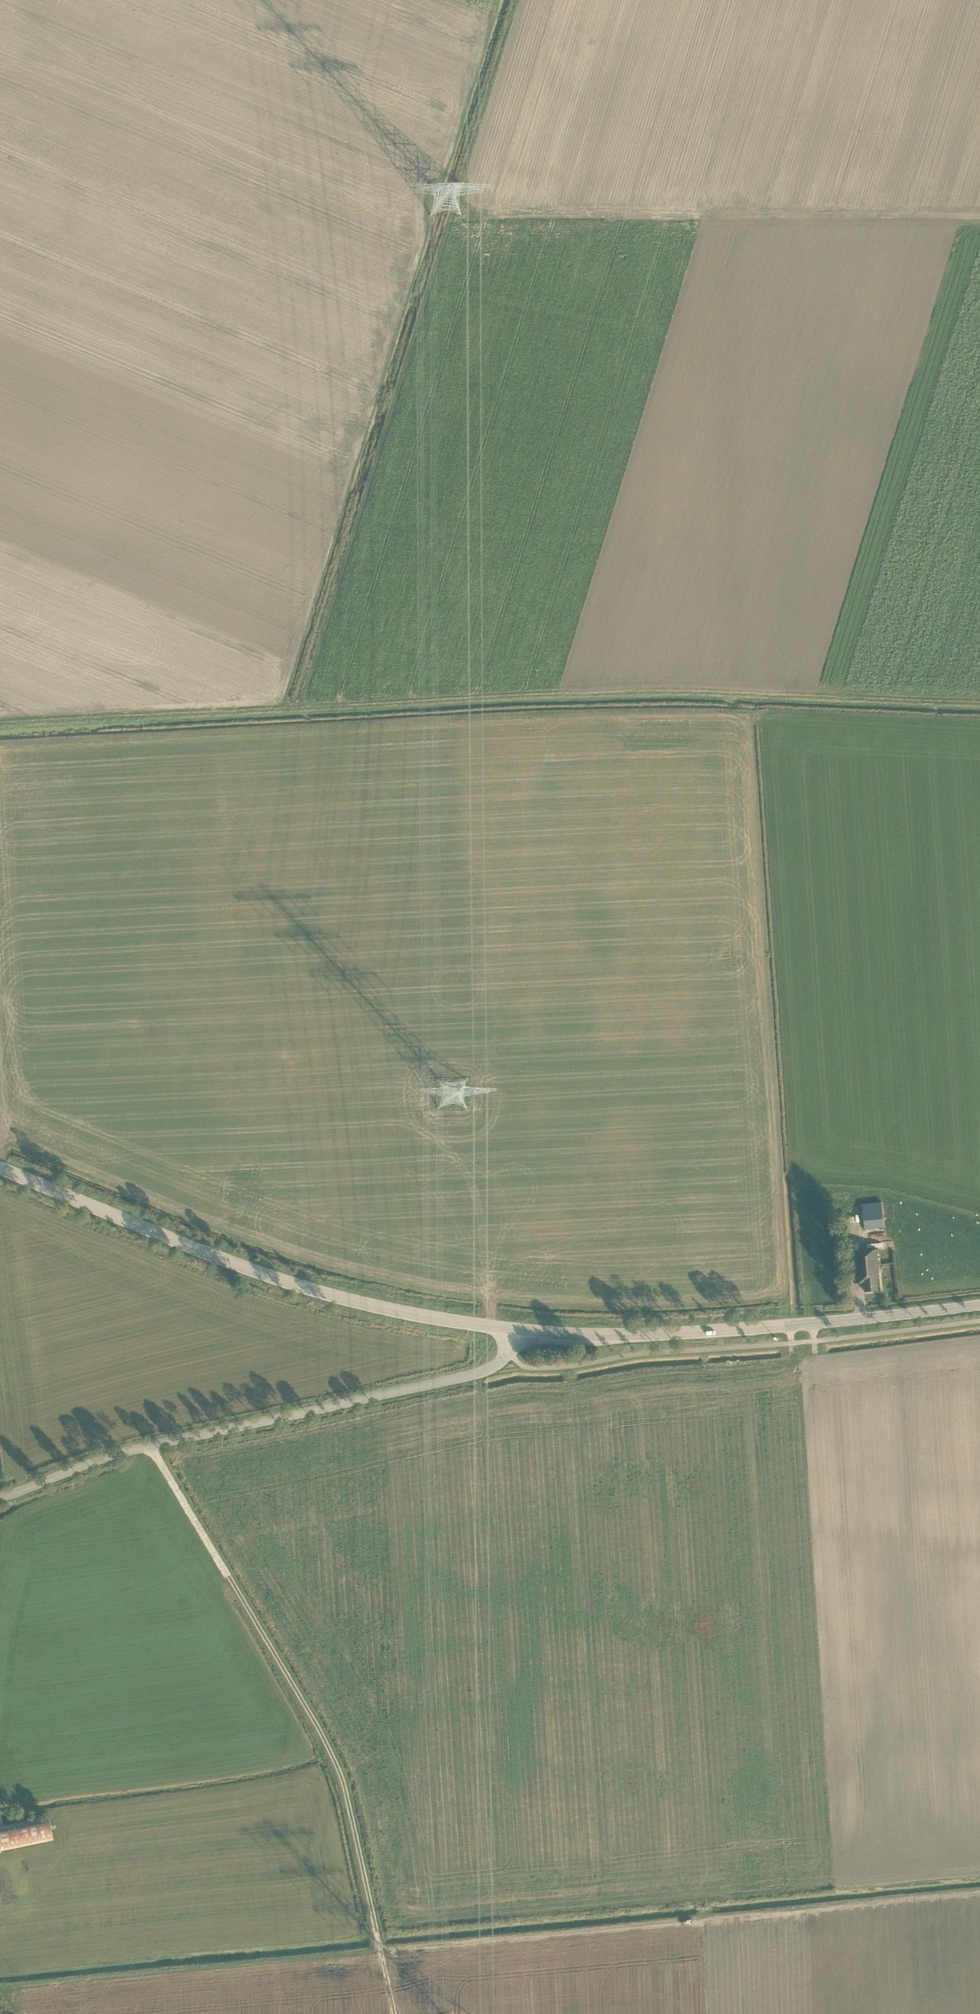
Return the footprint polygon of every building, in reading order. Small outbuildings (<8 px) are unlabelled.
[(884,1227),(882,1202),(862,1204),(865,1229),(884,1227)] [(865,1282),(866,1291),(880,1290),(878,1278),(881,1278),(879,1265),(881,1265),(879,1248),(852,1252),(856,1283),(865,1282)] [(53,1839),(48,1815),(0,1825),(0,1851),(53,1839)]
